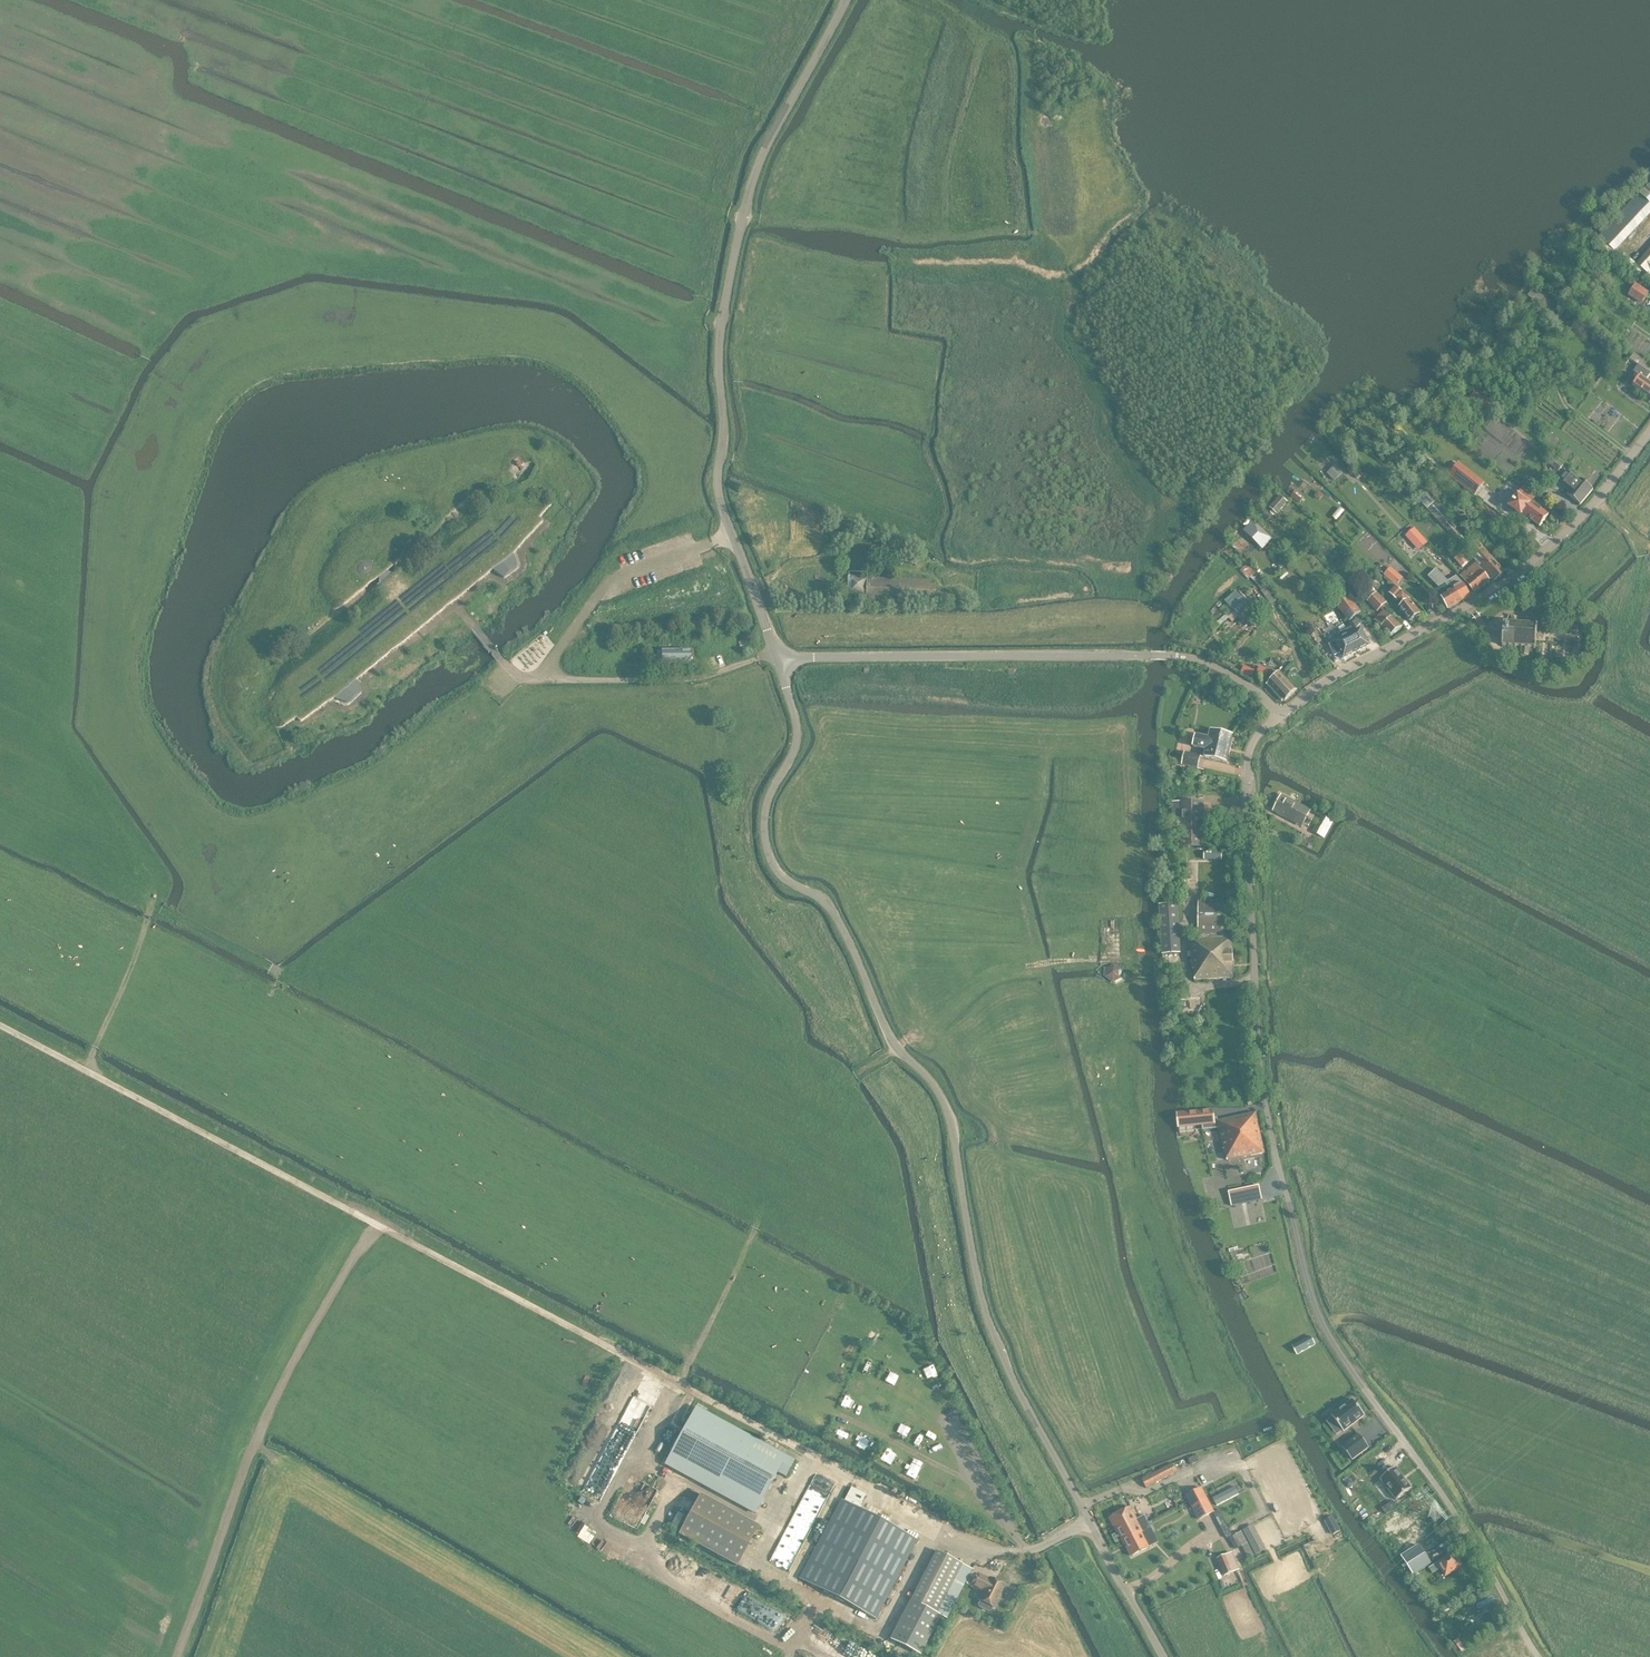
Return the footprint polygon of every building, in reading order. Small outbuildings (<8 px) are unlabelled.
[(1640,193),(1649,204),(1649,183),(1640,193)] [(1636,263),(1649,275),(1649,246),(1643,254),(1636,263)] [(1648,292),(1636,284),(1630,292),(1642,300),(1648,292)] [(1493,340),(1501,348),(1509,339),(1501,331),(1493,340)] [(1648,396),(1649,394),(1649,382),(1646,379),(1649,374),(1649,373),(1638,364),(1634,371),(1640,375),(1633,385),(1648,396)] [(1477,390),(1472,397),(1482,405),(1483,404),(1491,411),(1496,405),(1477,390)] [(1436,395),(1428,404),(1436,411),(1435,410),(1443,401),(1444,402),(1436,395)] [(522,470),(521,470),(522,472),(523,471),(524,470),(525,469),(526,467),(526,466),(526,465),(526,463),(532,463),(532,462),(526,462),(526,461),(525,460),(524,458),(523,458),(522,457),(520,457),(519,456),(518,456),(516,457),(515,457),(514,458),(513,459),(512,460),(511,461),(511,463),(510,464),(510,466),(511,467),(505,470),(506,471),(511,468),(512,470),(513,470),(514,471),(516,472),(518,472),(519,472),(519,471),(518,471),(517,470),(515,470),(514,469),(514,468),(513,467),(513,466),(512,465),(512,464),(512,463),(513,461),(514,460),(515,459),(516,459),(517,458),(518,458),(520,458),(521,459),(522,459),(523,460),(524,461),(524,462),(525,463),(525,465),(525,466),(524,467),(524,468),(523,469),(522,470)] [(520,458),(518,458),(517,458),(516,459),(515,459),(514,460),(513,461),(512,463),(512,464),(512,465),(513,466),(513,467),(514,468),(514,469),(515,470),(517,470),(518,471),(519,471),(519,472),(521,472),(522,472),(521,470),(522,470),(523,469),(524,468),(524,467),(525,466),(525,465),(525,463),(524,462),(524,461),(523,460),(522,459),(521,459),(520,458)] [(1562,465),(1554,458),(1549,463),(1558,470),(1562,465)] [(511,468),(506,471),(507,474),(511,472),(513,473),(514,474),(516,475),(518,475),(520,475),(522,474),(524,473),(525,472),(526,471),(528,469),(528,467),(529,465),(533,465),(532,463),(526,463),(526,465),(526,466),(526,467),(525,469),(524,470),(523,471),(522,472),(521,472),(519,472),(518,472),(516,472),(514,471),(513,470),(512,470),(511,468)] [(1484,482),(1459,463),(1449,475),(1474,494),(1484,482)] [(1341,470),(1335,465),(1327,473),(1333,478),(1341,470)] [(1567,470),(1558,481),(1569,491),(1567,493),(1580,504),(1593,489),(1580,478),(1579,479),(1567,470)] [(1303,497),(1290,487),(1287,491),(1300,502),(1303,497)] [(1520,516),(1521,515),(1526,519),(1528,517),(1539,525),(1539,526),(1548,514),(1547,514),(1531,502),(1535,496),(1522,487),(1508,506),(1520,516)] [(1427,508),(1434,501),(1425,491),(1424,490),(1416,497),(1426,508),(1427,508)] [(1269,507),(1276,513),(1287,501),(1280,495),(1269,507)] [(1436,500),(1427,508),(1460,544),(1465,539),(1458,531),(1457,531),(1454,529),(1456,527),(1449,519),(1451,517),(1436,500)] [(1501,518),(1480,501),(1472,510),(1494,528),(1502,518),(1501,518)] [(1255,521),(1245,531),(1263,548),(1272,538),(1255,521)] [(1419,550),(1429,541),(1415,526),(1405,535),(1419,550)] [(1468,548),(1474,555),(1472,557),(1493,581),(1505,572),(1477,540),(1468,548)] [(1424,548),(1435,560),(1440,555),(1429,544),(1424,548)] [(519,547),(510,555),(493,569),(494,569),(502,575),(503,575),(503,576),(504,576),(505,576),(506,575),(520,566),(521,565),(522,564),(522,563),(522,562),(523,561),(522,561),(519,547)] [(1455,558),(1462,567),(1467,562),(1460,554),(1455,558)] [(1450,579),(1456,572),(1444,561),(1438,568),(1450,579)] [(1241,568),(1240,569),(1240,570),(1248,578),(1249,577),(1261,590),(1260,590),(1270,604),(1276,600),(1267,586),(1249,566),(1247,563),(1244,565),(1241,568)] [(1461,576),(1474,592),(1489,579),(1477,564),(1467,573),(1466,572),(1461,576)] [(1385,575),(1397,586),(1401,581),(1389,570),(1385,575)] [(867,593),(868,575),(849,575),(848,592),(867,593)] [(900,598),(900,595),(901,576),(868,575),(867,593),(867,598),(900,598)] [(930,576),(901,576),(900,595),(930,596),(930,594),(937,595),(937,583),(930,583),(930,576)] [(1455,587),(1453,587),(1461,600),(1470,595),(1459,577),(1451,581),(1455,587)] [(1399,600),(1403,603),(1399,606),(1410,621),(1420,613),(1410,598),(1409,599),(1394,585),(1388,592),(1398,601),(1399,600)] [(1363,592),(1368,597),(1366,599),(1377,610),(1386,602),(1370,586),(1363,592)] [(1461,600),(1453,587),(1440,595),(1448,608),(1461,600)] [(1335,602),(1349,620),(1361,611),(1347,593),(1335,602)] [(1383,610),(1382,610),(1374,619),(1379,624),(1376,626),(1379,629),(1381,626),(1390,634),(1402,626),(1391,616),(1384,610),(1383,610)] [(1218,637),(1219,636),(1221,638),(1227,633),(1225,631),(1234,623),(1236,625),(1242,620),(1235,612),(1229,617),(1230,620),(1231,622),(1225,629),(1223,626),(1219,626),(1214,630),(1215,634),(1217,636),(1218,637)] [(1355,619),(1350,623),(1354,628),(1359,624),(1364,620),(1360,616),(1355,619)] [(1500,642),(1500,645),(1501,645),(1501,646),(1504,647),(1504,645),(1508,645),(1508,647),(1510,647),(1510,645),(1514,645),(1514,647),(1517,647),(1517,645),(1521,646),(1521,647),(1521,655),(1528,655),(1529,648),(1529,646),(1534,646),(1534,648),(1535,648),(1535,646),(1537,646),(1537,644),(1536,644),(1536,640),(1538,640),(1538,638),(1536,637),(1536,633),(1538,633),(1538,631),(1536,631),(1537,626),(1538,626),(1539,624),(1537,624),(1537,622),(1535,622),(1534,624),(1531,624),(1531,622),(1529,622),(1529,617),(1524,617),(1524,622),(1522,621),(1522,623),(1518,623),(1518,621),(1516,621),(1517,616),(1511,616),(1511,621),(1509,621),(1509,622),(1505,622),(1505,620),(1503,620),(1503,622),(1501,622),(1501,624),(1503,624),(1502,629),(1501,629),(1501,631),(1502,631),(1502,633),(1502,636),(1500,635),(1500,638),(1502,638),(1502,642),(1500,642)] [(1353,632),(1350,627),(1338,633),(1341,638),(1329,644),(1334,655),(1340,652),(1343,657),(1343,658),(1344,657),(1368,645),(1369,644),(1369,643),(1361,628),(1353,632)] [(690,649),(661,649),(661,664),(691,664),(690,649)] [(1241,672),(1252,676),(1254,670),(1244,666),(1241,672)] [(1255,674),(1265,678),(1268,670),(1259,666),(1255,674)] [(1206,677),(1215,682),(1219,674),(1210,669),(1206,677)] [(1280,672),(1267,684),(1273,691),(1275,689),(1284,700),(1296,689),(1280,672)] [(254,685),(254,686),(255,687),(256,686),(256,685),(256,683),(256,681),(256,680),(255,679),(254,678),(259,674),(258,673),(254,677),(253,676),(251,676),(249,675),(248,675),(247,675),(245,676),(244,676),(243,677),(242,678),(241,679),(241,680),(240,682),(240,683),(240,685),(241,686),(242,688),(243,689),(244,690),(241,696),(242,696),(245,691),(246,691),(247,691),(249,691),(251,691),(252,690),(254,689),(252,688),(251,689),(250,689),(249,689),(248,689),(247,689),(246,689),(245,688),(244,687),(243,686),(242,685),(242,684),(242,683),(243,681),(243,680),(244,679),(245,678),(246,677),(247,677),(249,677),(250,677),(251,677),(252,678),(253,679),(254,680),(254,681),(255,682),(255,683),(255,684),(254,685)] [(245,691),(242,696),(244,697),(246,694),(248,694),(250,694),(252,693),(254,692),(255,691),(257,689),(258,688),(259,686),(259,684),(259,682),(258,680),(258,678),(260,676),(259,674),(254,678),(255,679),(256,680),(256,681),(256,683),(256,685),(256,686),(255,687),(254,688),(254,689),(252,690),(251,691),(249,691),(247,691),(246,691),(245,691)] [(246,677),(245,678),(244,679),(243,680),(243,681),(242,683),(242,684),(242,685),(243,686),(244,687),(245,688),(246,689),(247,689),(248,689),(249,689),(250,689),(251,689),(252,688),(254,689),(254,688),(255,687),(254,686),(254,685),(255,684),(255,683),(255,682),(254,681),(254,680),(253,679),(252,678),(251,677),(250,677),(249,677),(247,677),(246,677)] [(357,678),(357,677),(329,698),(331,699),(344,705),(345,705),(346,705),(347,705),(348,704),(349,704),(362,692),(362,691),(362,690),(362,689),(362,688),(357,678)] [(1193,746),(1206,749),(1204,757),(1226,762),(1232,735),(1210,730),(1209,738),(1196,735),(1193,746)] [(1182,764),(1197,768),(1200,756),(1185,752),(1182,764)] [(1273,811),(1281,815),(1283,813),(1303,823),(1310,809),(1282,794),(1273,811)] [(1180,823),(1180,824),(1203,824),(1203,801),(1173,802),(1173,823),(1180,823)] [(1313,831),(1324,837),(1332,821),(1322,816),(1313,831)] [(1203,824),(1180,824),(1181,846),(1204,846),(1203,824)] [(1198,932),(1229,932),(1229,900),(1198,899),(1198,932)] [(1177,928),(1161,929),(1162,954),(1178,953),(1177,928)] [(1191,939),(1192,969),(1194,969),(1195,979),(1233,977),(1232,963),(1233,963),(1233,962),(1232,953),(1233,953),(1233,952),(1232,952),(1232,951),(1231,937),(1191,939)] [(1112,961),(1103,974),(1116,982),(1124,969),(1112,961)] [(1213,1109),(1177,1113),(1178,1127),(1202,1124),(1215,1123),(1214,1117),(1213,1109)] [(1218,1120),(1217,1120),(1218,1127),(1223,1149),(1224,1149),(1227,1160),(1264,1152),(1255,1112),(1218,1120)] [(1216,1117),(1214,1117),(1215,1123),(1202,1124),(1202,1129),(1203,1129),(1218,1127),(1217,1120),(1218,1120),(1217,1117),(1216,1117)] [(1259,1185),(1228,1191),(1231,1205),(1262,1199),(1259,1185)] [(1292,1345),(1296,1353),(1315,1344),(1310,1335),(1292,1345)] [(849,1388),(859,1392),(863,1381),(854,1377),(849,1388)] [(840,1407),(855,1412),(859,1402),(844,1397),(840,1407)] [(1353,1399),(1331,1415),(1343,1431),(1364,1414),(1353,1399)] [(696,1406),(666,1460),(678,1466),(696,1476),(756,1509),(775,1475),(777,1471),(786,1476),(794,1460),(696,1406)] [(835,1434),(844,1434),(844,1424),(836,1423),(835,1434)] [(1358,1434),(1342,1446),(1352,1459),(1368,1447),(1358,1434)] [(864,1449),(869,1439),(859,1435),(855,1444),(864,1449)] [(608,1436),(587,1491),(605,1498),(626,1443),(608,1436)] [(1373,1452),(1359,1462),(1371,1478),(1385,1468),(1373,1452)] [(1191,1456),(1188,1458),(1191,1464),(1197,1462),(1195,1458),(1198,1457),(1197,1455),(1196,1454),(1191,1456)] [(907,1474),(916,1477),(923,1460),(913,1457),(907,1474)] [(1176,1470),(1173,1464),(1141,1480),(1145,1486),(1176,1470)] [(1395,1467),(1380,1478),(1396,1500),(1411,1488),(1395,1467)] [(814,1475),(770,1563),(788,1572),(833,1484),(814,1475)] [(941,1490),(946,1480),(938,1476),(933,1486),(941,1490)] [(640,1527),(657,1487),(642,1481),(636,1496),(625,1492),(614,1516),(640,1527)] [(1235,1486),(1213,1498),(1217,1505),(1239,1493),(1235,1486)] [(841,1498),(799,1578),(876,1618),(917,1539),(873,1515),(858,1508),(864,1498),(865,1495),(854,1489),(851,1487),(844,1500),(841,1498)] [(1193,1507),(1207,1499),(1201,1488),(1186,1496),(1193,1507)] [(700,1494),(679,1533),(737,1565),(758,1526),(700,1494)] [(1207,1499),(1193,1507),(1199,1519),(1214,1511),(1207,1499)] [(1392,1500),(1382,1507),(1386,1513),(1396,1506),(1392,1500)] [(1111,1535),(1113,1539),(1147,1522),(1144,1515),(1136,1519),(1130,1506),(1108,1517),(1116,1533),(1111,1535)] [(1329,1517),(1325,1519),(1333,1533),(1337,1531),(1329,1517)] [(1150,1528),(1147,1522),(1113,1539),(1115,1543),(1120,1540),(1122,1545),(1125,1544),(1131,1556),(1147,1547),(1141,1535),(1144,1534),(1143,1532),(1150,1528)] [(1254,1524),(1231,1535),(1243,1560),(1267,1548),(1254,1524)] [(584,1526),(579,1536),(603,1547),(608,1537),(584,1526)] [(1430,1542),(1423,1546),(1432,1561),(1439,1556),(1430,1542)] [(1424,1552),(1418,1543),(1407,1550),(1400,1555),(1407,1566),(1413,1574),(1431,1562),(1424,1552)] [(936,1613),(962,1563),(936,1550),(890,1639),(920,1655),(940,1615),(936,1613)] [(1437,1561),(1445,1575),(1461,1565),(1453,1552),(1437,1561)] [(1231,1553),(1216,1559),(1223,1576),(1238,1570),(1231,1553)] [(989,1579),(977,1573),(971,1585),(983,1591),(979,1599),(980,1600),(979,1604),(979,1606),(988,1610),(990,1610),(992,1606),(994,1607),(1005,1585),(990,1577),(989,1579)] [(1460,1636),(1454,1640),(1462,1651),(1468,1646),(1460,1636)]
